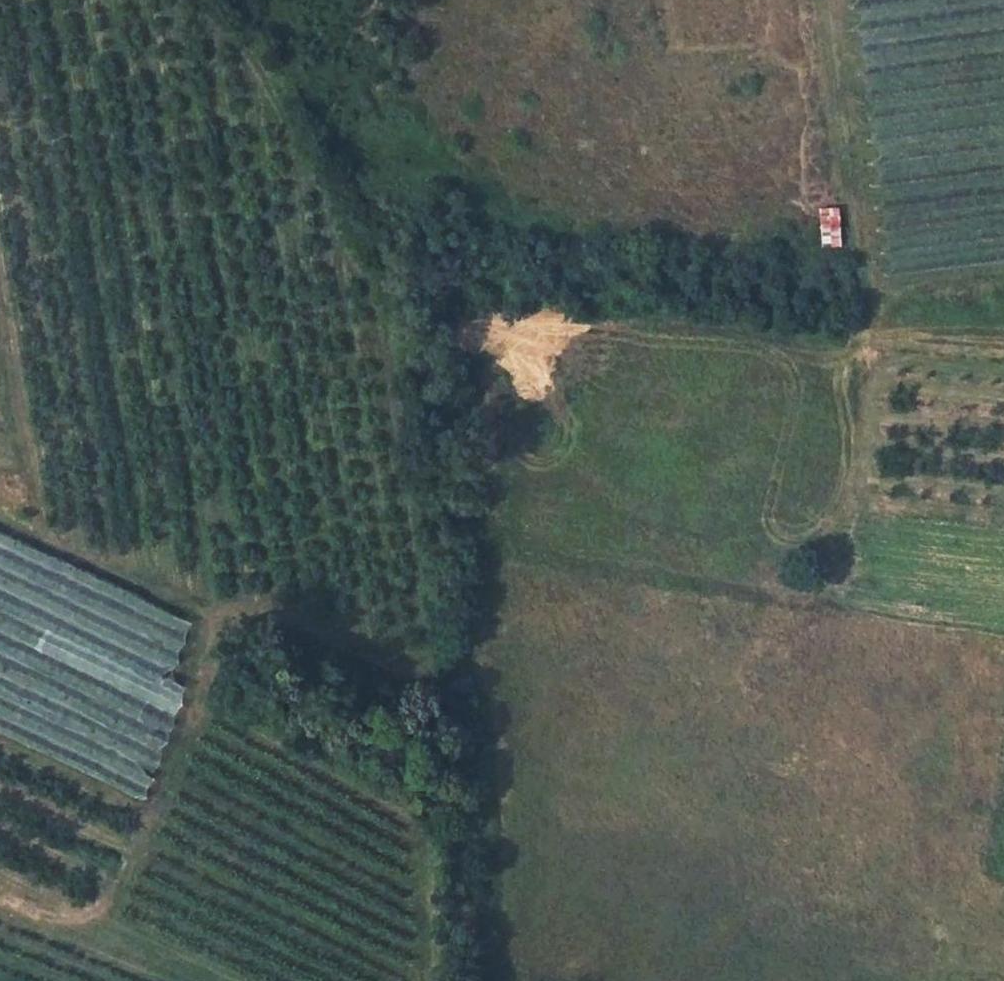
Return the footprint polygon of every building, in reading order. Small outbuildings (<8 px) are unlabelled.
[(820,207),(822,245),(842,244),(840,206),(820,207)]
